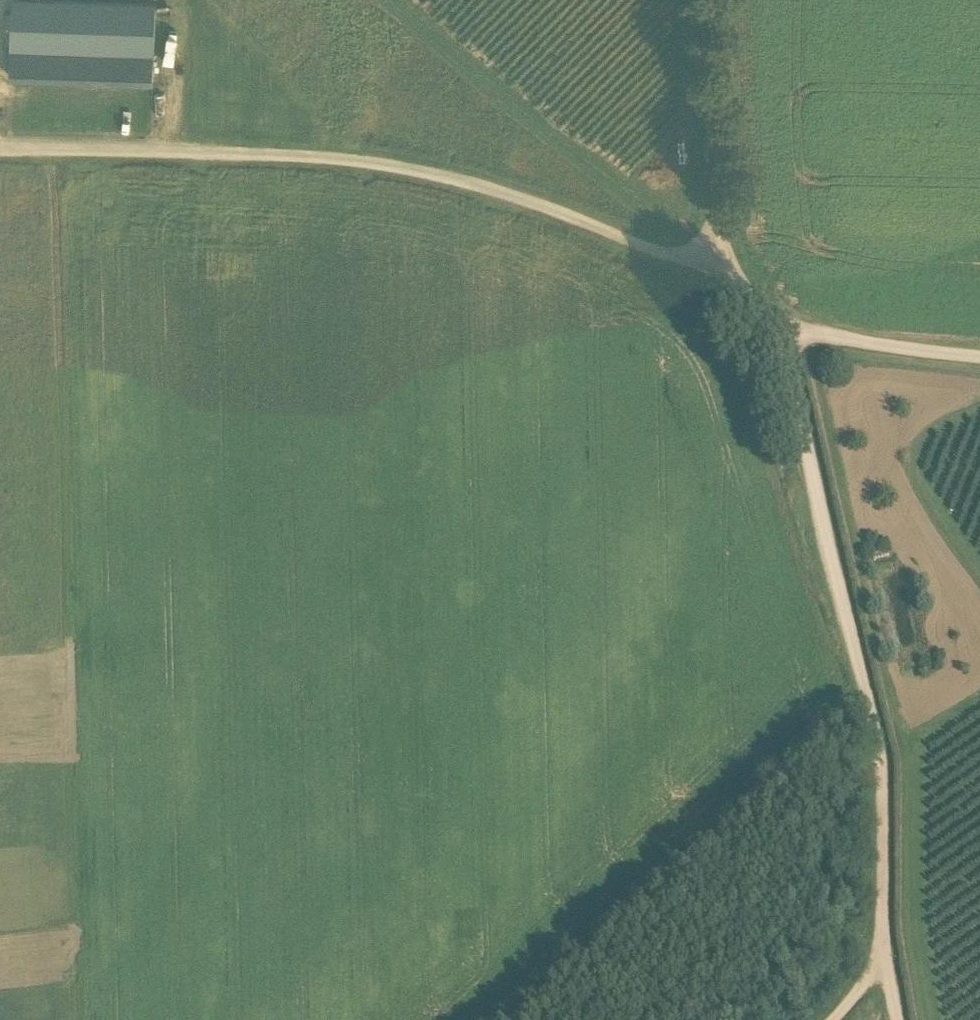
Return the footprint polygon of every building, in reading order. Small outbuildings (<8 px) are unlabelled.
[(27,0),(14,0),(11,49),(155,53),(158,5),(27,0)]
